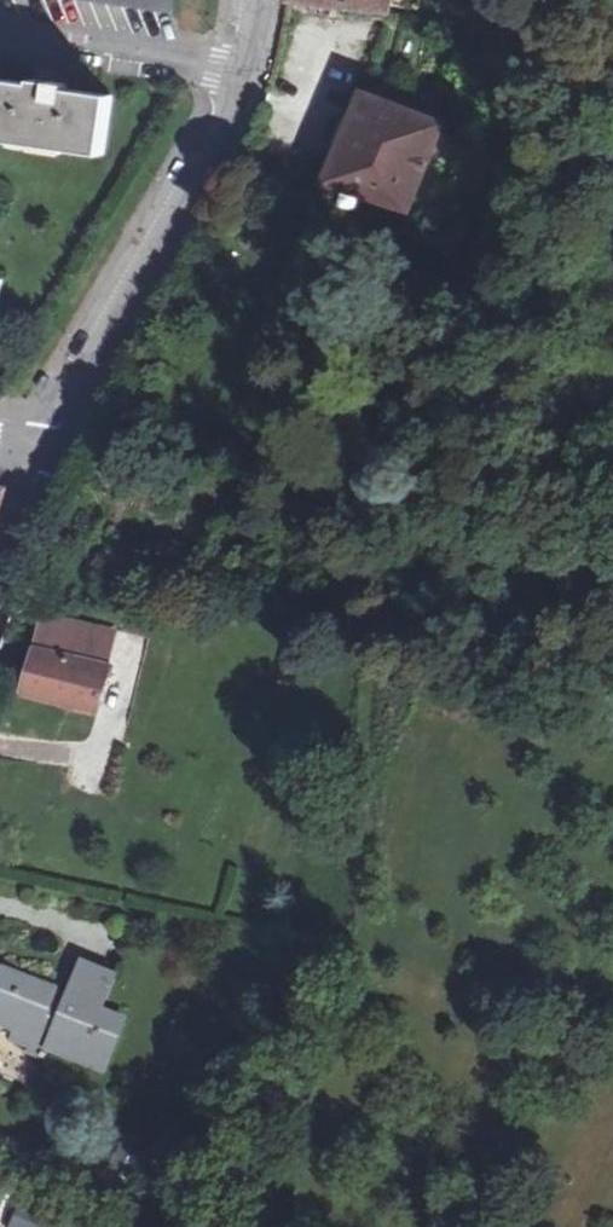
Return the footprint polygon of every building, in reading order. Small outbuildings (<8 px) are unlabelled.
[(177,10),(178,0),(110,0),(177,10)] [(332,5),(372,11),(380,12),(391,15),(394,0),(303,0),(332,5)] [(109,150),(119,95),(72,88),(75,69),(58,67),(39,64),(37,83),(0,77),(0,133),(109,150)] [(364,97),(337,185),(417,215),(447,129),(370,99),(364,97)] [(10,494),(0,493),(0,523),(10,494)] [(121,618),(51,617),(34,695),(110,714),(129,628),(121,618)] [(60,993),(13,973),(0,996),(0,1025),(21,1036),(18,1041),(35,1051),(44,1035),(56,1041),(52,1053),(106,1078),(132,1024),(107,1012),(119,980),(89,968),(73,1004),(59,998),(60,993)] [(18,1226),(89,1226),(90,1225),(29,1203),(18,1226)]
